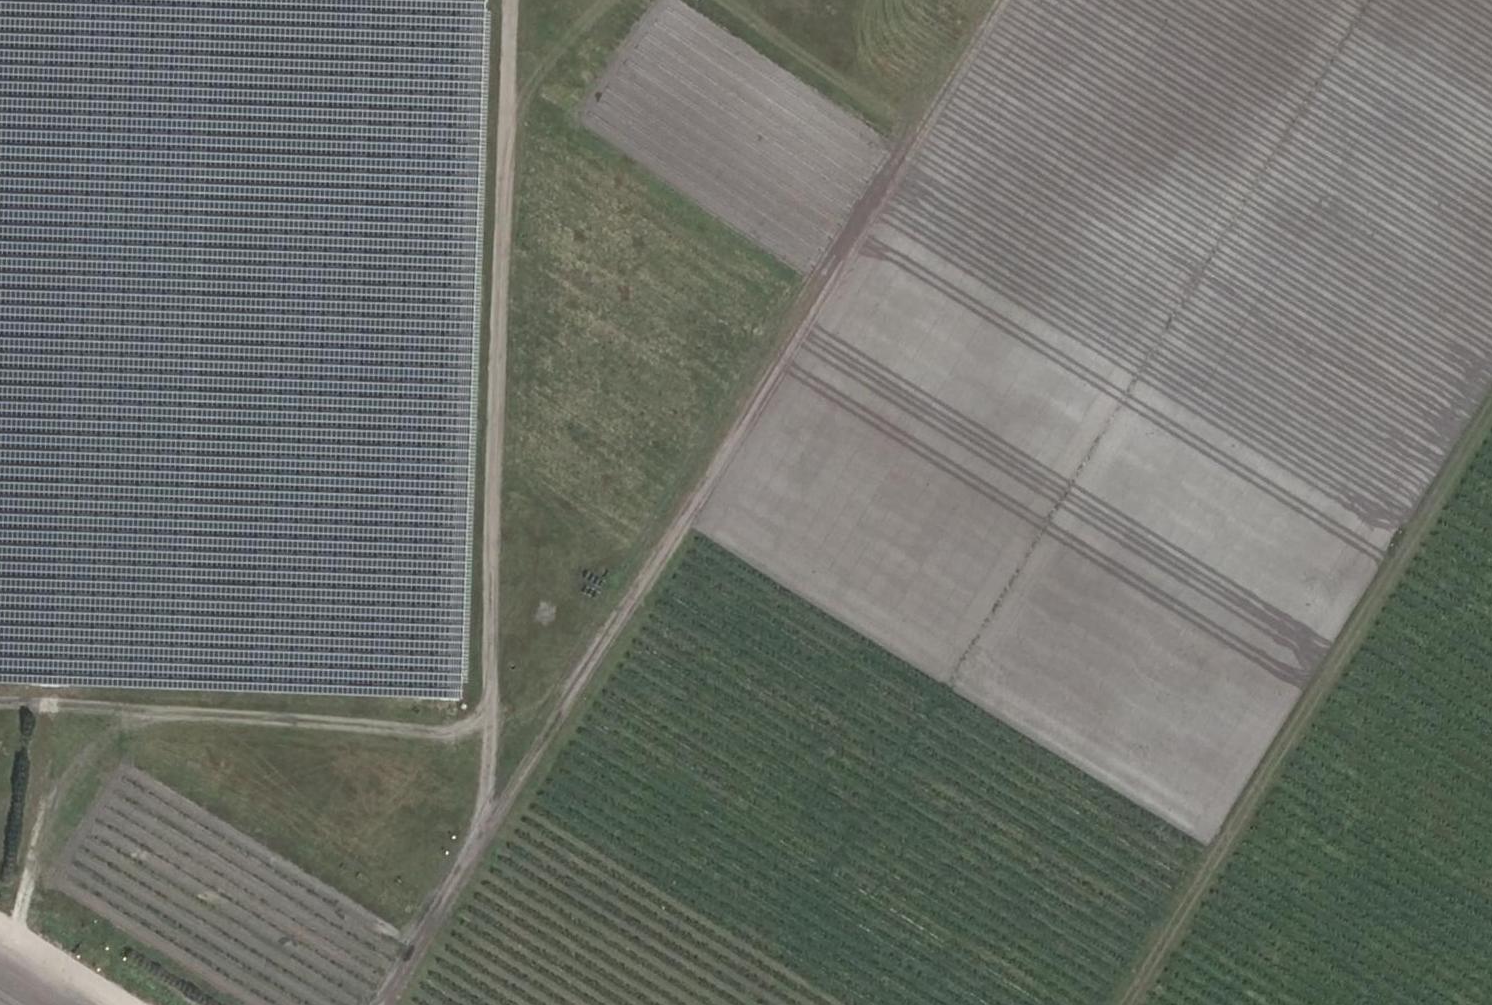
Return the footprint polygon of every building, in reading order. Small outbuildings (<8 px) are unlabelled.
[(465,702),(489,0),(0,0),(0,687),(465,702)]
